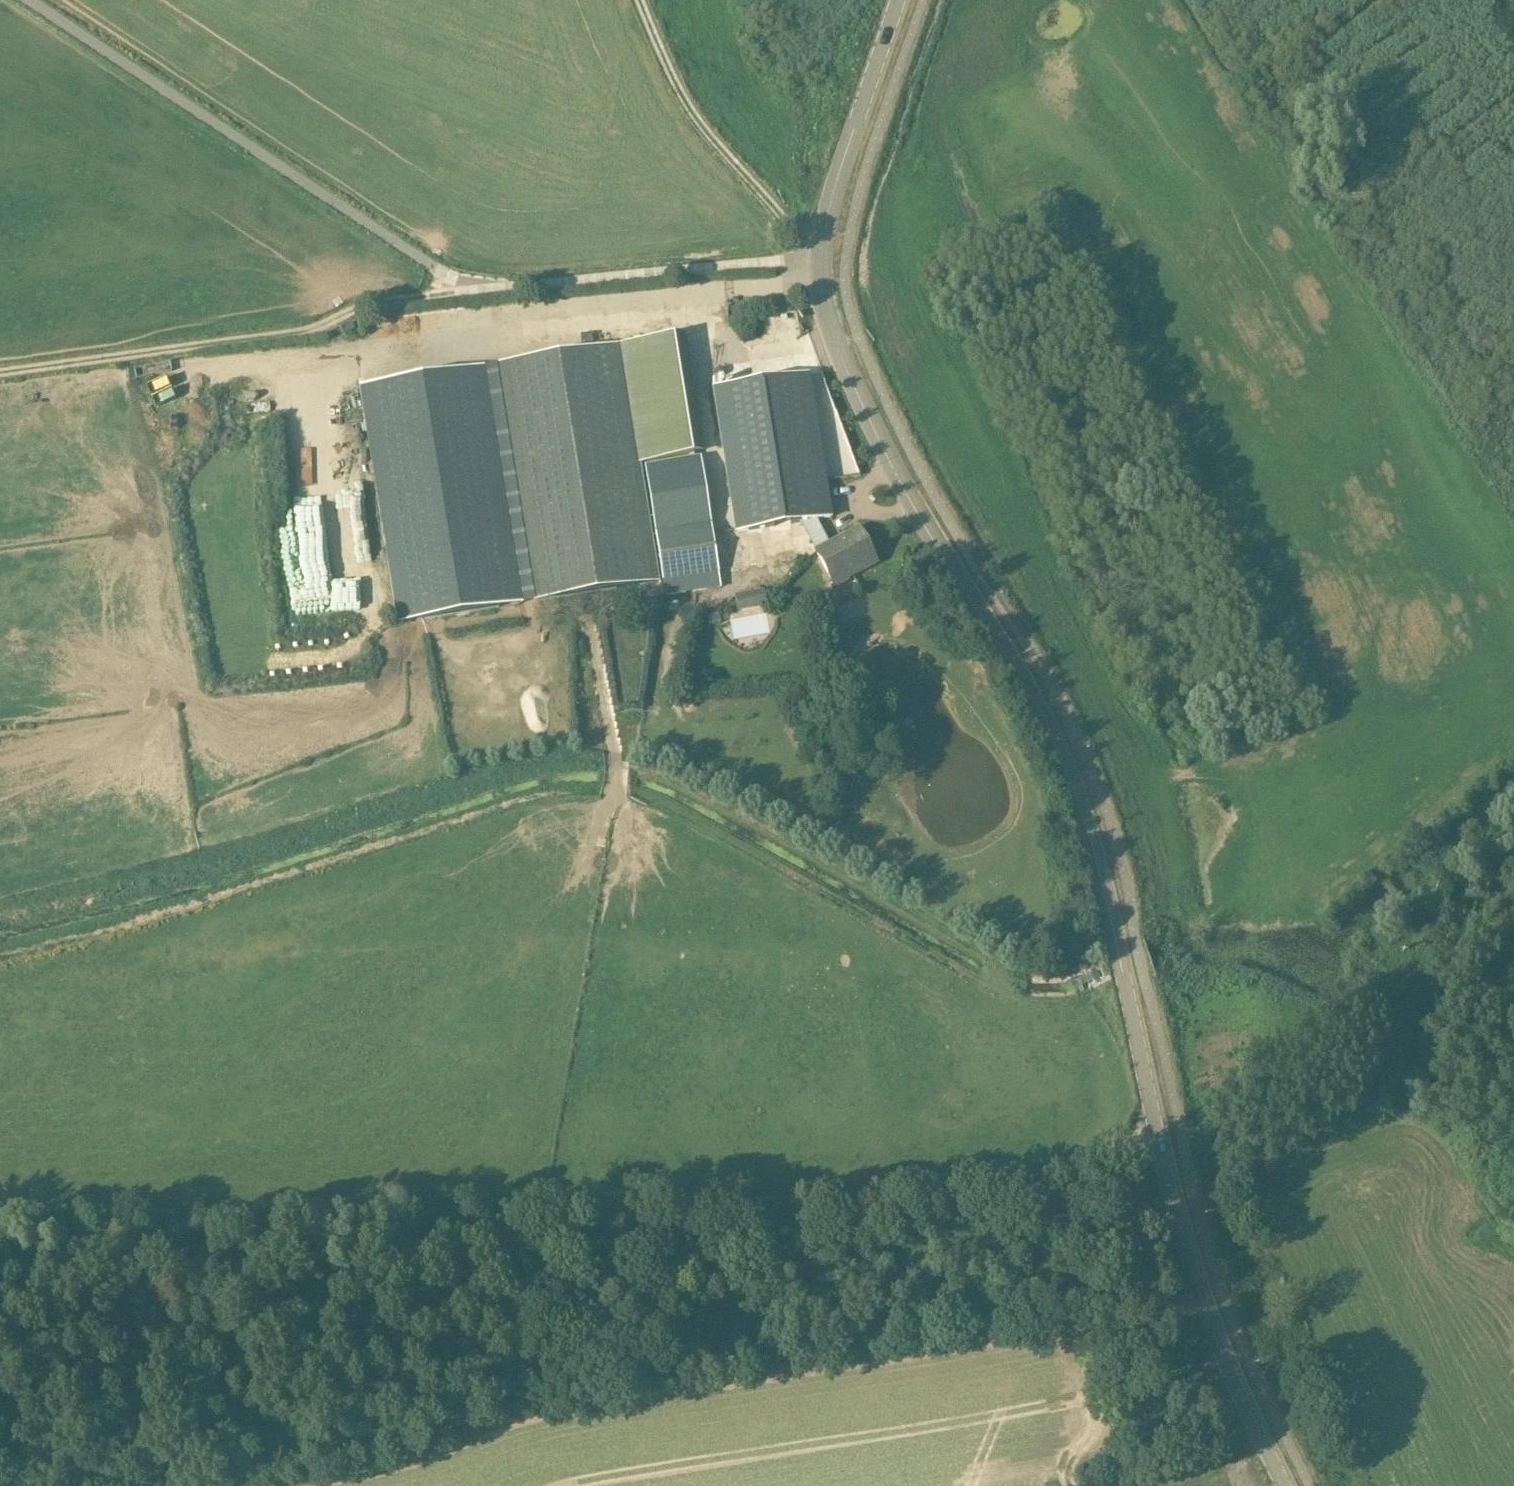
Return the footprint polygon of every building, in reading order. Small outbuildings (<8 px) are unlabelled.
[(733,321),(749,320),(748,308),(732,309),(733,321)] [(534,603),(661,583),(642,463),(705,452),(686,334),(621,345),(496,365),(534,603)] [(520,605),(482,367),(363,386),(401,624),(520,605)] [(803,523),(818,521),(832,518),(809,375),(716,390),(739,533),(803,523)] [(656,533),(657,533),(667,597),(721,589),(711,525),(707,495),(652,504),(656,533)] [(818,521),(803,523),(817,551),(835,586),(848,580),(847,578),(877,562),(859,528),(831,543),(818,521)] [(743,610),(772,604),(769,588),(740,594),(743,610)] [(764,613),(730,618),(732,636),(767,631),(764,613)]
